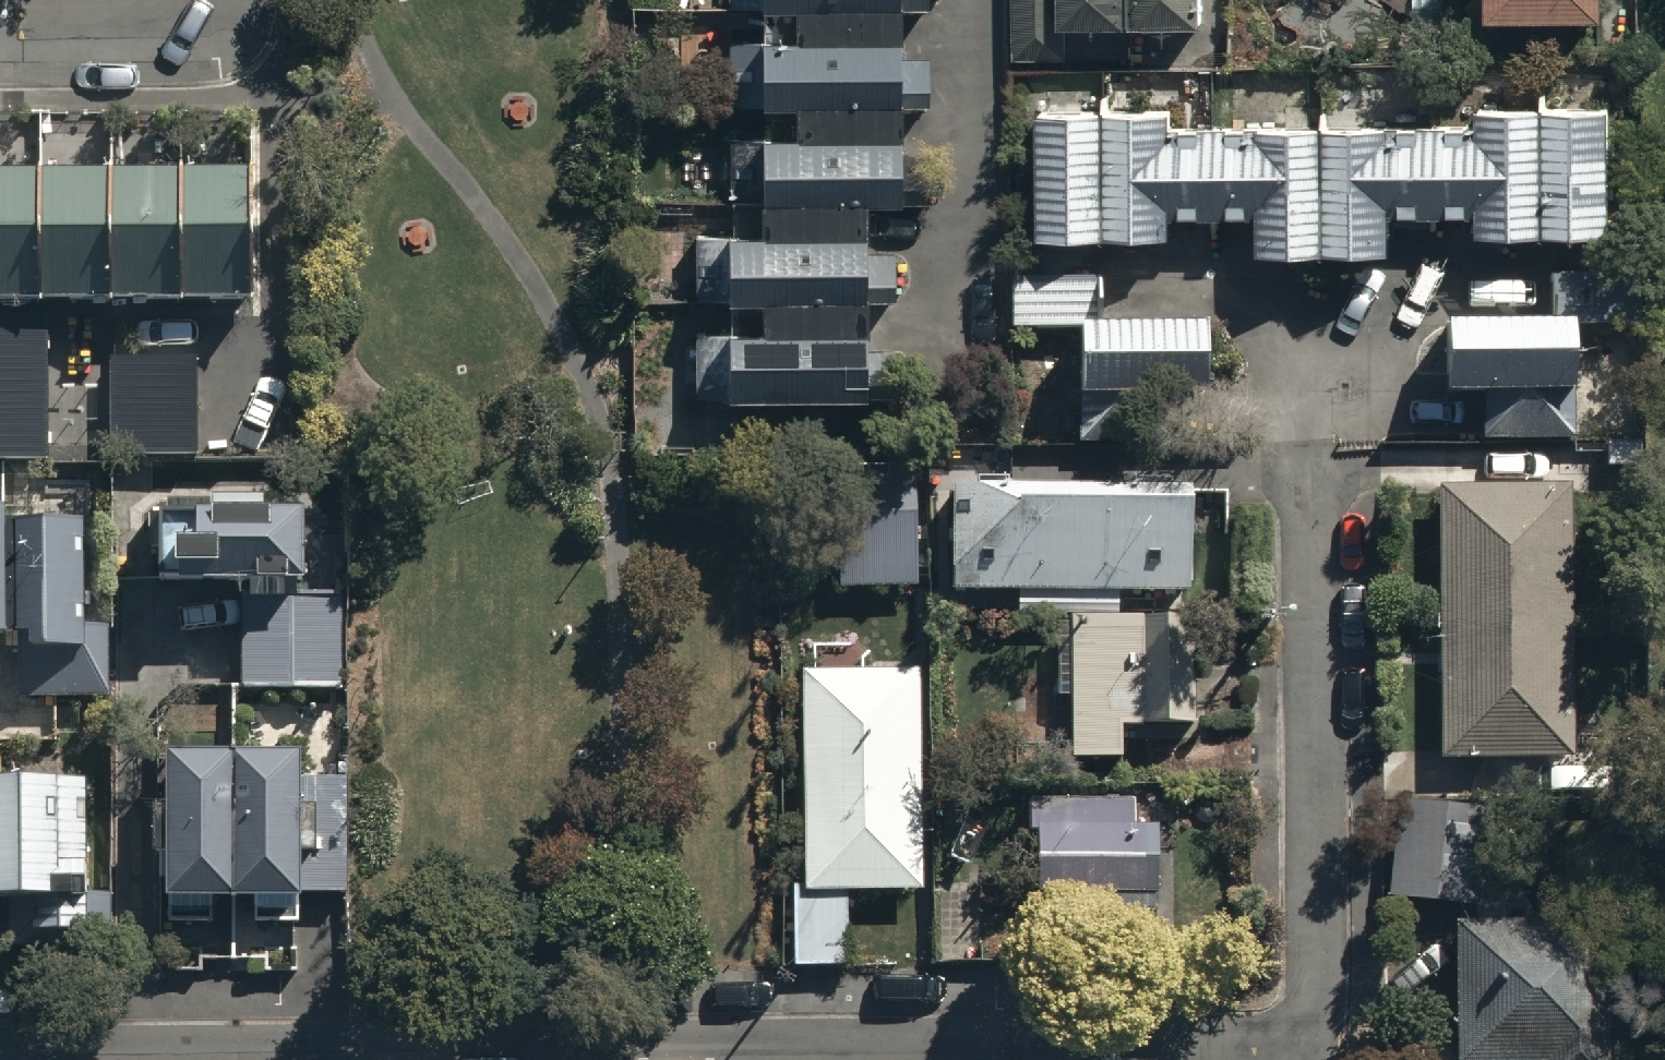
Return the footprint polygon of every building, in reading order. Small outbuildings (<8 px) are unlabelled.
[(1020,67),(1057,67),(1057,0),(1019,0),(1020,67)] [(1129,0),(1063,0),(1063,34),(1129,34),(1129,0)] [(1203,0),(1137,0),(1137,35),(1203,35),(1203,0)] [(1492,36),(1608,36),(1608,0),(1492,0),(1492,36)] [(728,37),(729,102),(924,101),(923,60),(891,60),(891,3),(759,4),(759,37),(728,37)] [(728,137),(729,201),(924,201),(923,159),(891,159),(891,103),(759,104),(759,137),(728,137)] [(1390,264),(1390,209),(1481,209),(1481,242),(1545,242),(1545,114),(1481,114),(1481,135),(1325,136),(1325,264),(1390,264)] [(1613,114),(1548,114),(1548,242),(1613,242),(1613,114)] [(1095,119),(1031,119),(1031,247),(1095,247),(1095,119)] [(1323,263),(1323,135),(1163,135),(1163,119),(1098,119),(1099,247),(1163,247),(1163,209),(1258,209),(1258,263),(1323,263)] [(177,186),(179,313),(242,312),(241,185),(177,186)] [(34,187),(35,314),(98,313),(97,186),(34,187)] [(106,186),(107,313),(170,312),(169,186),(106,186)] [(28,314),(26,187),(0,187),(0,314),(28,314)] [(698,237),(698,301),(893,300),(893,259),(861,259),(861,203),(728,203),(729,236),(698,237)] [(1550,269),(1551,327),(1633,326),(1632,268),(1550,269)] [(1013,276),(1014,333),(1095,332),(1094,274),(1013,276)] [(698,336),(698,401),(893,400),(893,358),(861,358),(861,302),(728,303),(728,336),(698,336)] [(36,473),(35,326),(0,326),(0,473),(36,473)] [(1568,329),(1446,330),(1446,396),(1482,395),(1483,445),(1569,444),(1568,329)] [(1083,334),(1084,398),(1209,398),(1209,333),(1083,334)] [(187,473),(187,375),(103,374),(102,472),(187,473)] [(835,467),(836,592),(915,591),(914,466),(835,467)] [(1569,491),(1433,492),(1436,763),(1572,761),(1569,491)] [(1190,497),(955,495),(954,601),(1189,604),(1190,497)] [(0,515),(0,647),(14,647),(14,707),(108,706),(109,631),(78,631),(78,528),(2,528),(2,515),(0,515)] [(299,525),(151,527),(151,596),(300,595),(299,525)] [(340,693),(339,600),(234,601),(234,693),(340,693)] [(1208,619),(1069,624),(1075,764),(1117,762),(1116,736),(1212,732),(1208,619)] [(924,675),(805,676),(806,896),(925,895),(924,675)] [(205,939),(205,912),(223,912),(222,770),(160,771),(161,940),(205,939)] [(342,907),(341,796),(291,796),(291,770),(230,770),(231,911),(251,911),(251,941),(293,941),(293,907),(342,907)] [(105,968),(104,911),(78,912),(76,793),(0,794),(0,914),(32,913),(33,969),(105,968)] [(1031,829),(1038,829),(1038,903),(1174,902),(1174,825),(1135,825),(1135,800),(1031,800),(1031,829)] [(1497,820),(1402,808),(1390,904),(1485,916),(1497,820)] [(795,963),(846,963),(846,898),(794,898),(795,963)] [(1608,925),(1457,927),(1459,1059),(1610,1059),(1608,925)]
